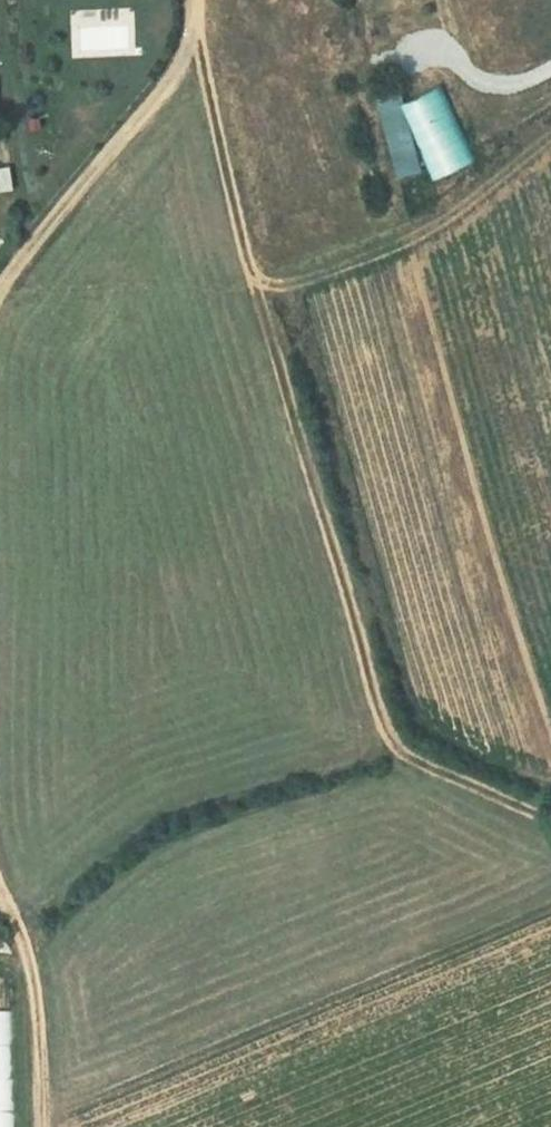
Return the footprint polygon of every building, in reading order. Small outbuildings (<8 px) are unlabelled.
[(406,178),(430,169),(434,179),(474,164),(443,83),(378,108),(406,178)] [(0,978),(0,1069),(12,1068),(8,977),(0,978)]
